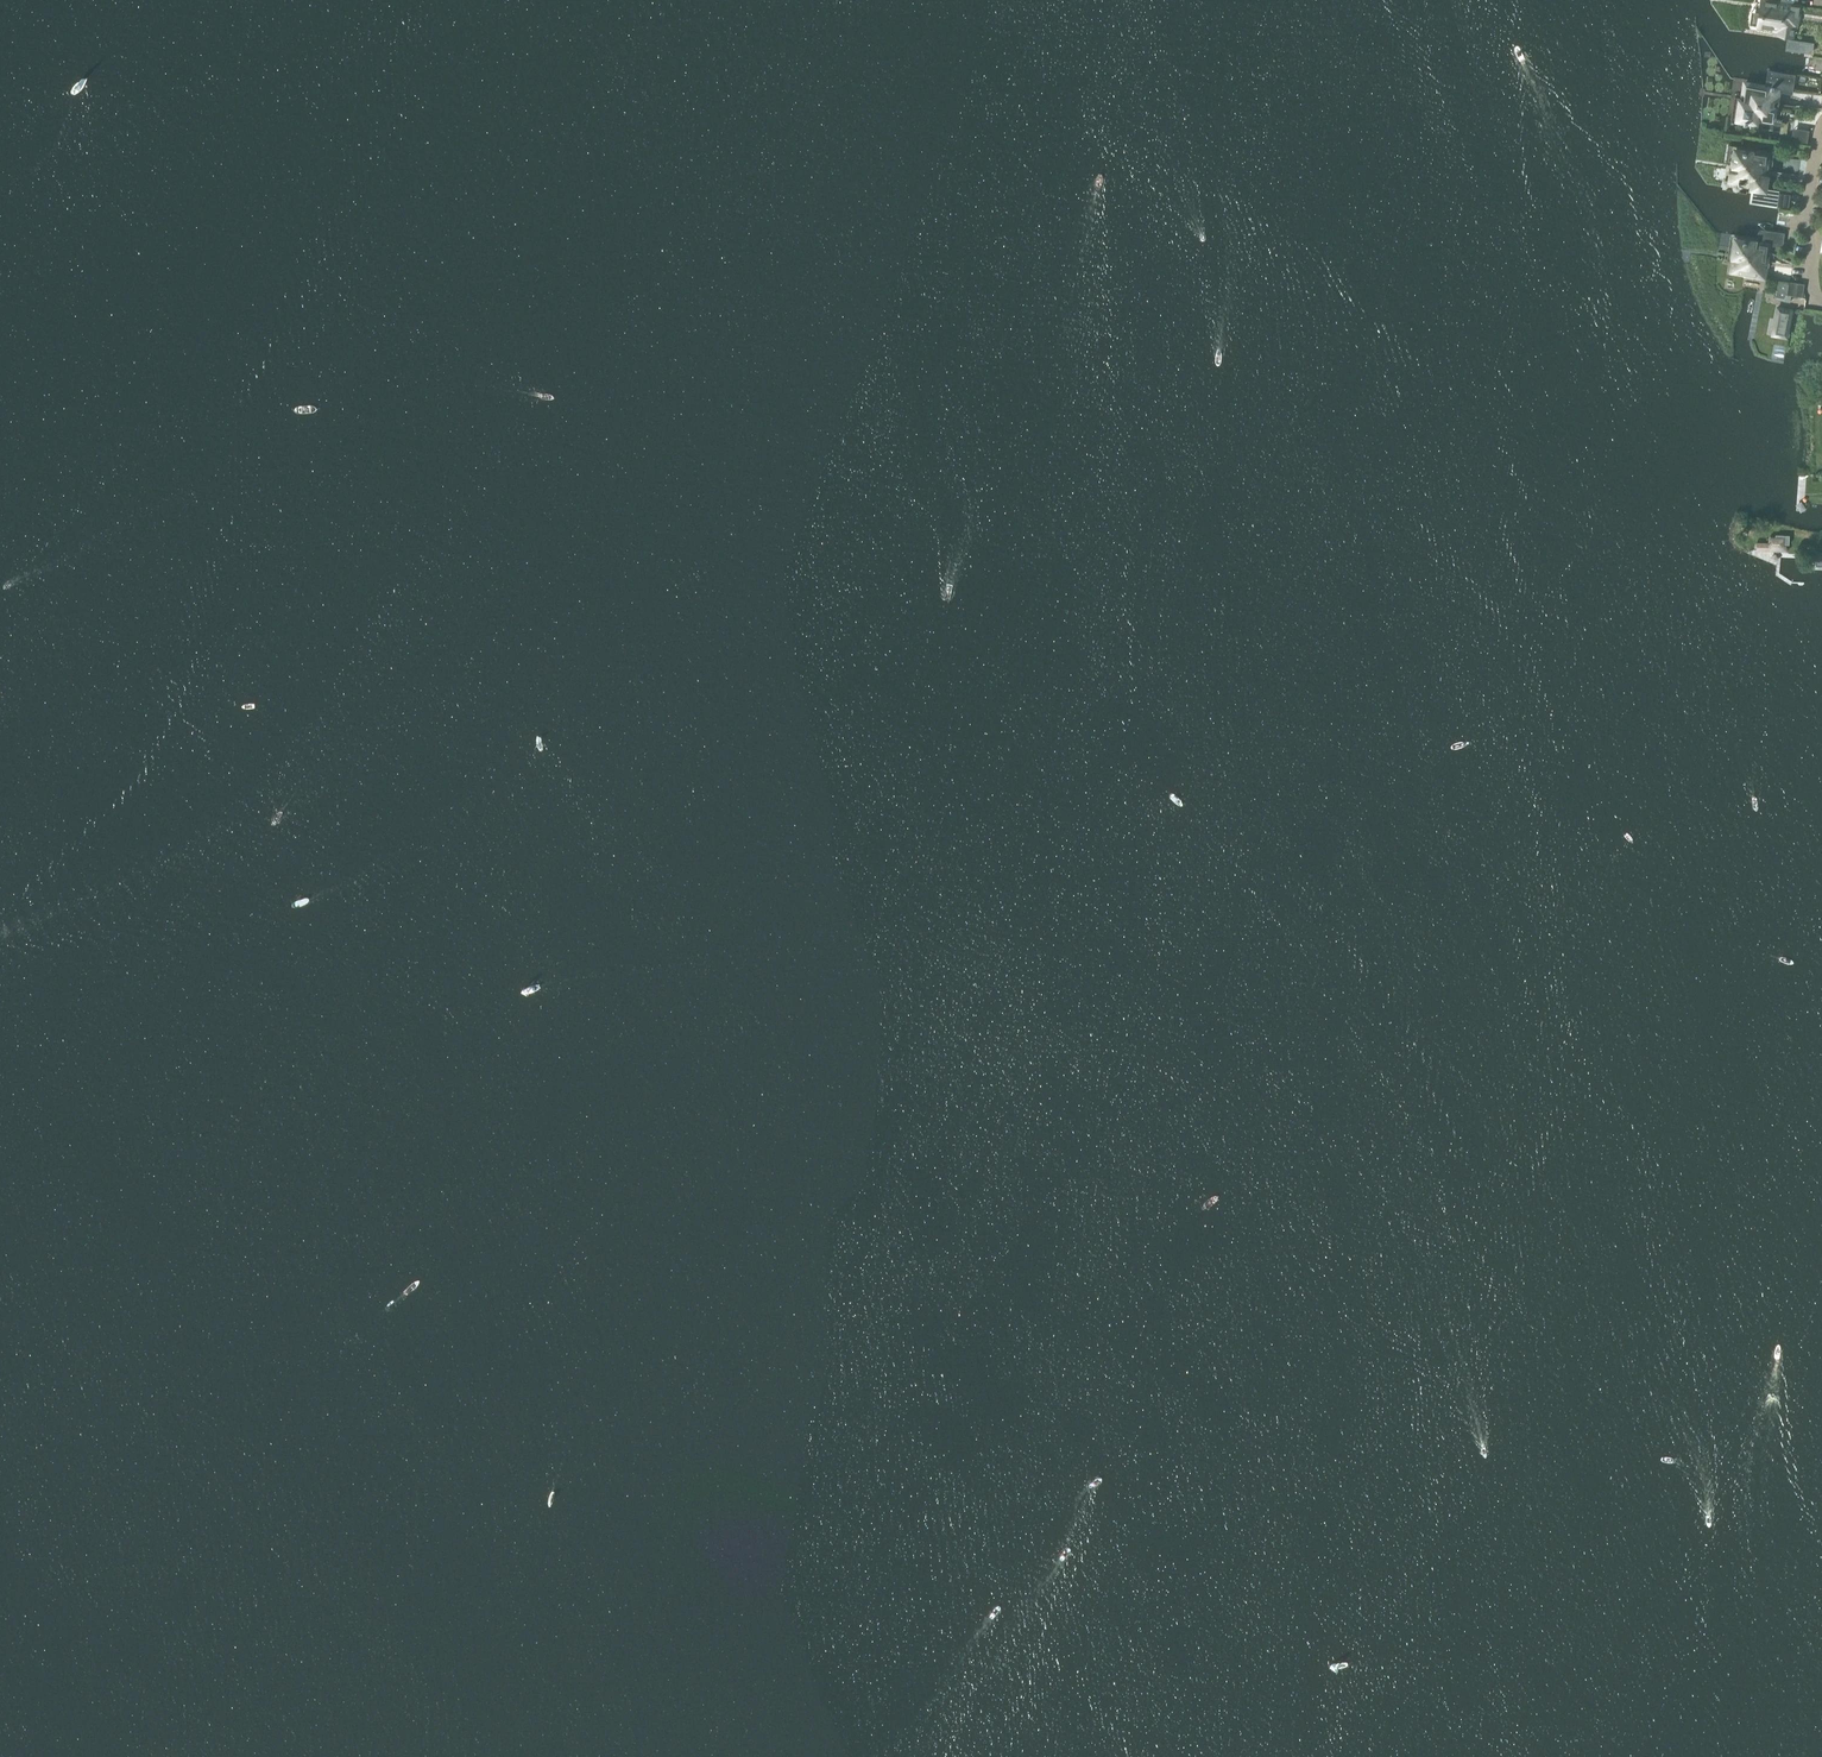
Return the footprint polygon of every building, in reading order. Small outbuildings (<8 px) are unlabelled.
[(1797,5),(1798,0),(1773,0),(1773,1),(1767,0),(1764,0),(1762,13),(1760,13),(1758,26),(1779,29),(1779,33),(1793,35),(1794,25),(1797,25),(1800,5),(1797,5)] [(1807,42),(1788,39),(1787,48),(1806,51),(1812,52),(1813,43),(1807,42)] [(1735,94),(1734,101),(1739,102),(1737,120),(1755,123),(1754,130),(1790,135),(1793,115),(1794,115),(1796,104),(1819,107),(1820,94),(1783,88),(1779,87),(1774,87),(1774,86),(1771,85),(1771,86),(1754,83),(1754,84),(1745,83),(1743,95),(1735,94)] [(1751,201),(1776,205),(1778,195),(1767,194),(1770,175),(1766,175),(1768,164),(1769,164),(1771,151),(1729,144),(1726,163),(1730,164),(1727,183),(1749,186),(1748,191),(1753,192),(1751,201)] [(1782,247),(1784,233),(1759,229),(1757,239),(1730,235),(1726,260),(1730,261),(1728,273),(1766,279),(1770,254),(1769,254),(1771,245),(1782,247)] [(1802,296),(1803,289),(1804,284),(1790,282),(1789,282),(1779,280),(1776,298),(1790,301),(1791,295),(1802,297),(1802,296)] [(1777,307),(1775,319),(1778,320),(1780,320),(1777,336),(1786,338),(1792,310),(1777,307)] [(1758,541),(1758,548),(1778,549),(1778,546),(1787,546),(1786,545),(1784,545),(1784,543),(1789,544),(1790,535),(1776,534),(1776,537),(1770,536),(1770,542),(1758,541)]
